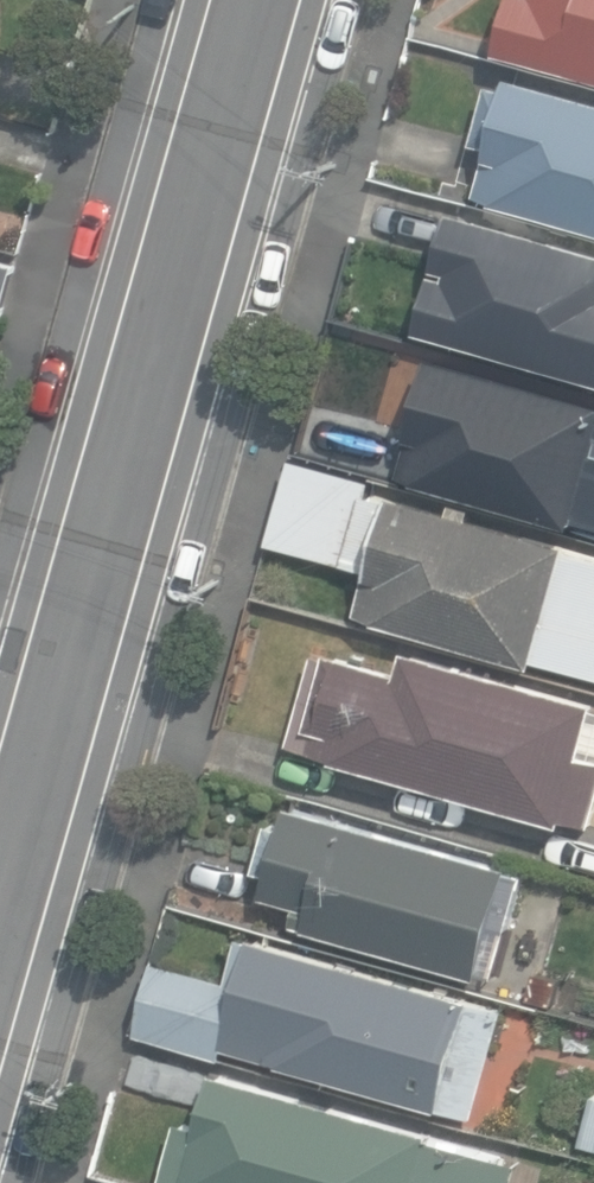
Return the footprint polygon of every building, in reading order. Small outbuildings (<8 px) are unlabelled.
[(498,49),(593,76),(593,0),(512,0),(498,49)] [(593,230),(593,97),(510,73),(506,86),(491,81),(472,142),(488,147),(476,192),(494,198),(492,202),(593,230)] [(416,328),(593,380),(593,247),(450,208),(416,328)] [(400,473),(573,523),(576,514),(593,520),(593,400),(432,355),(407,436),(411,438),(400,473)] [(534,665),(537,657),(593,673),(593,554),(568,546),(569,542),(472,514),(473,507),(452,500),(450,509),(391,492),(388,497),(370,491),(374,476),(293,453),(268,540),(369,569),(356,611),(377,617),(377,620),(534,665)] [(288,743),(565,823),(567,817),(590,823),(593,808),(593,699),(407,645),(400,670),(329,649),(327,656),(314,652),(288,743)] [(525,872),(290,804),(283,826),(268,821),(254,869),(269,873),(263,895),(298,905),(293,923),(478,977),(494,924),(509,928),(525,872)] [(507,1006),(252,935),(251,939),(240,936),(228,979),(157,959),(136,1034),(260,1068),(263,1059),(441,1108),(442,1105),(477,1114),(507,1006)] [(161,1182),(165,1182),(514,1182),(521,1160),(431,1136),(432,1130),(214,1070),(200,1124),(179,1118),(161,1182)] [(593,1090),(579,1142),(593,1146),(593,1090)]
